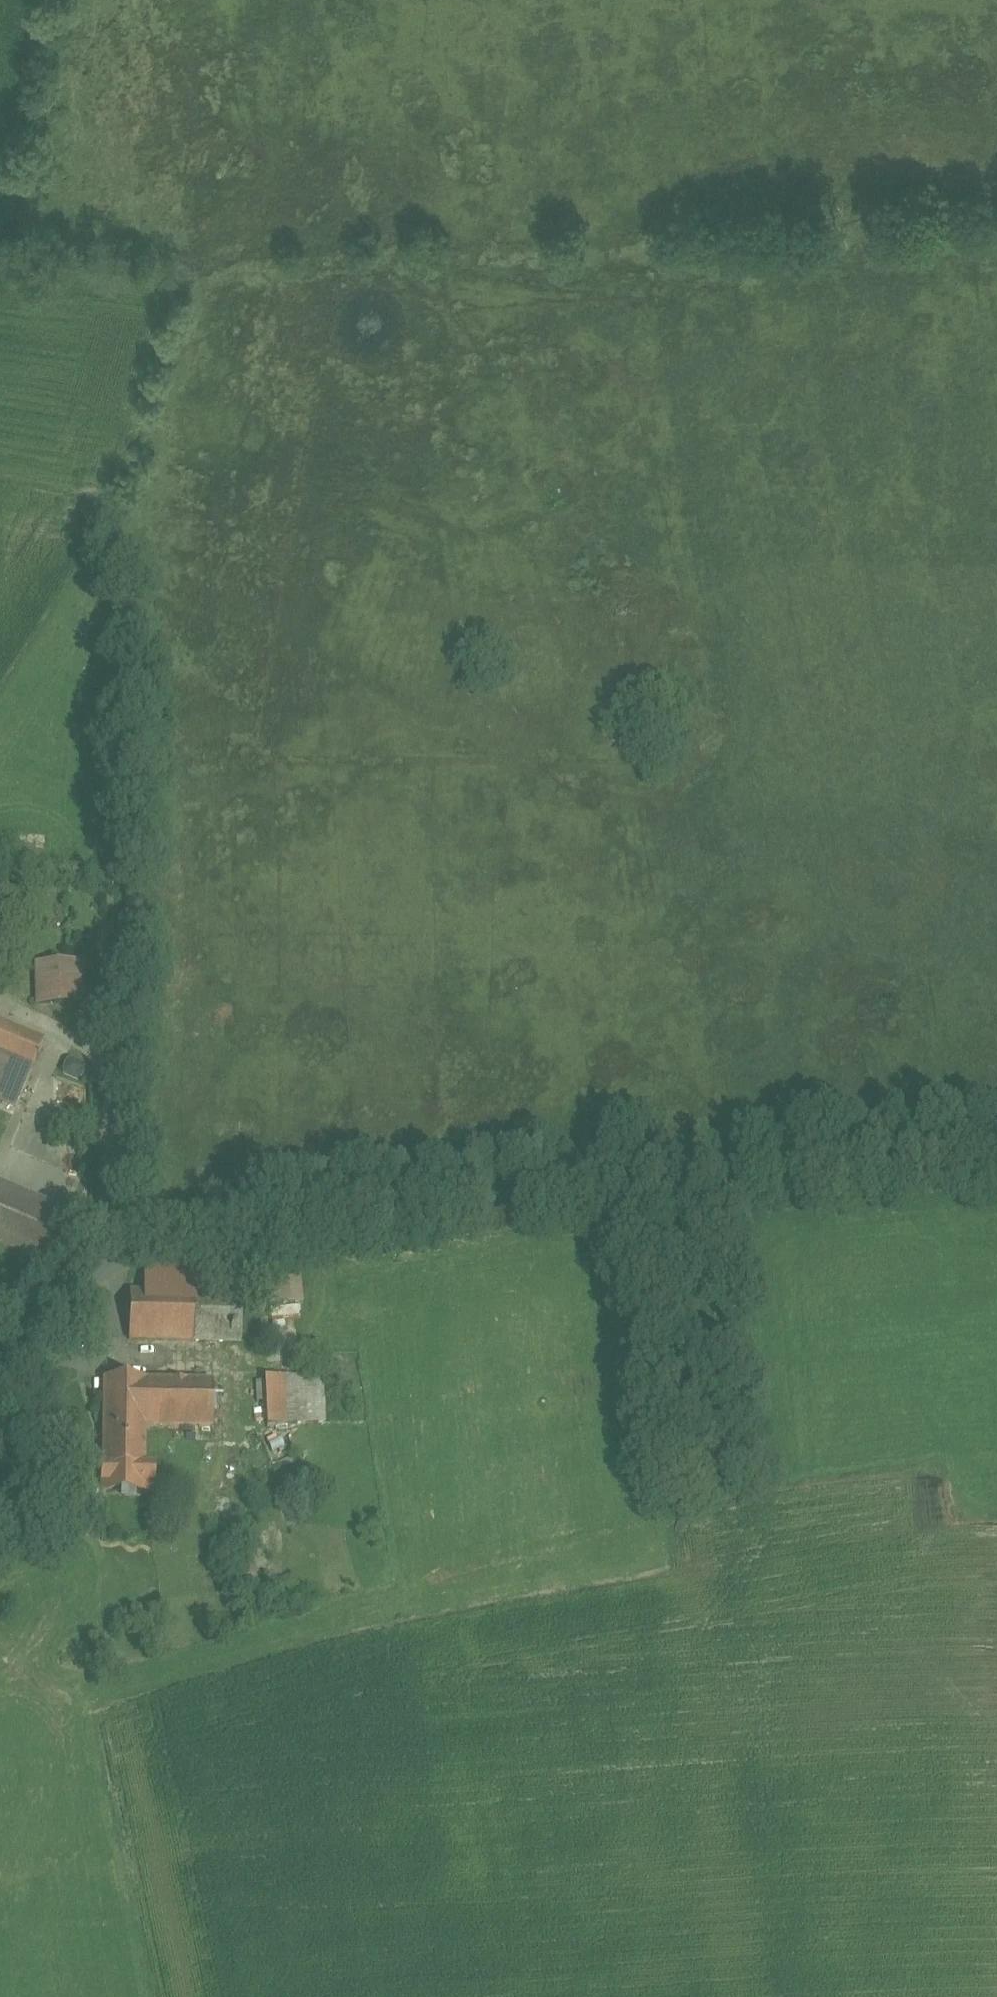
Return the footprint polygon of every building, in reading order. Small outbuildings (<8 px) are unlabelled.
[(29,936),(15,934),(12,948),(26,950),(29,936)] [(80,963),(36,965),(37,1005),(81,1003),(80,963)] [(0,1026),(0,1101),(16,1108),(43,1043),(0,1026)] [(0,1187),(0,1243),(45,1263),(66,1215),(0,1187)] [(297,1253),(254,1257),(258,1286),(260,1308),(302,1304),(299,1275),(297,1253)] [(136,1279),(130,1279),(129,1340),(192,1341),(194,1293),(194,1280),(136,1279)] [(242,1296),(194,1293),(192,1341),(241,1343),(242,1296)] [(322,1375),(265,1378),(267,1426),(325,1423),(322,1375)] [(212,1382),(103,1380),(103,1420),(145,1420),(145,1427),(212,1428),(212,1382)] [(145,1420),(103,1420),(102,1490),(152,1491),(152,1469),(144,1469),(145,1427),(145,1420)]
